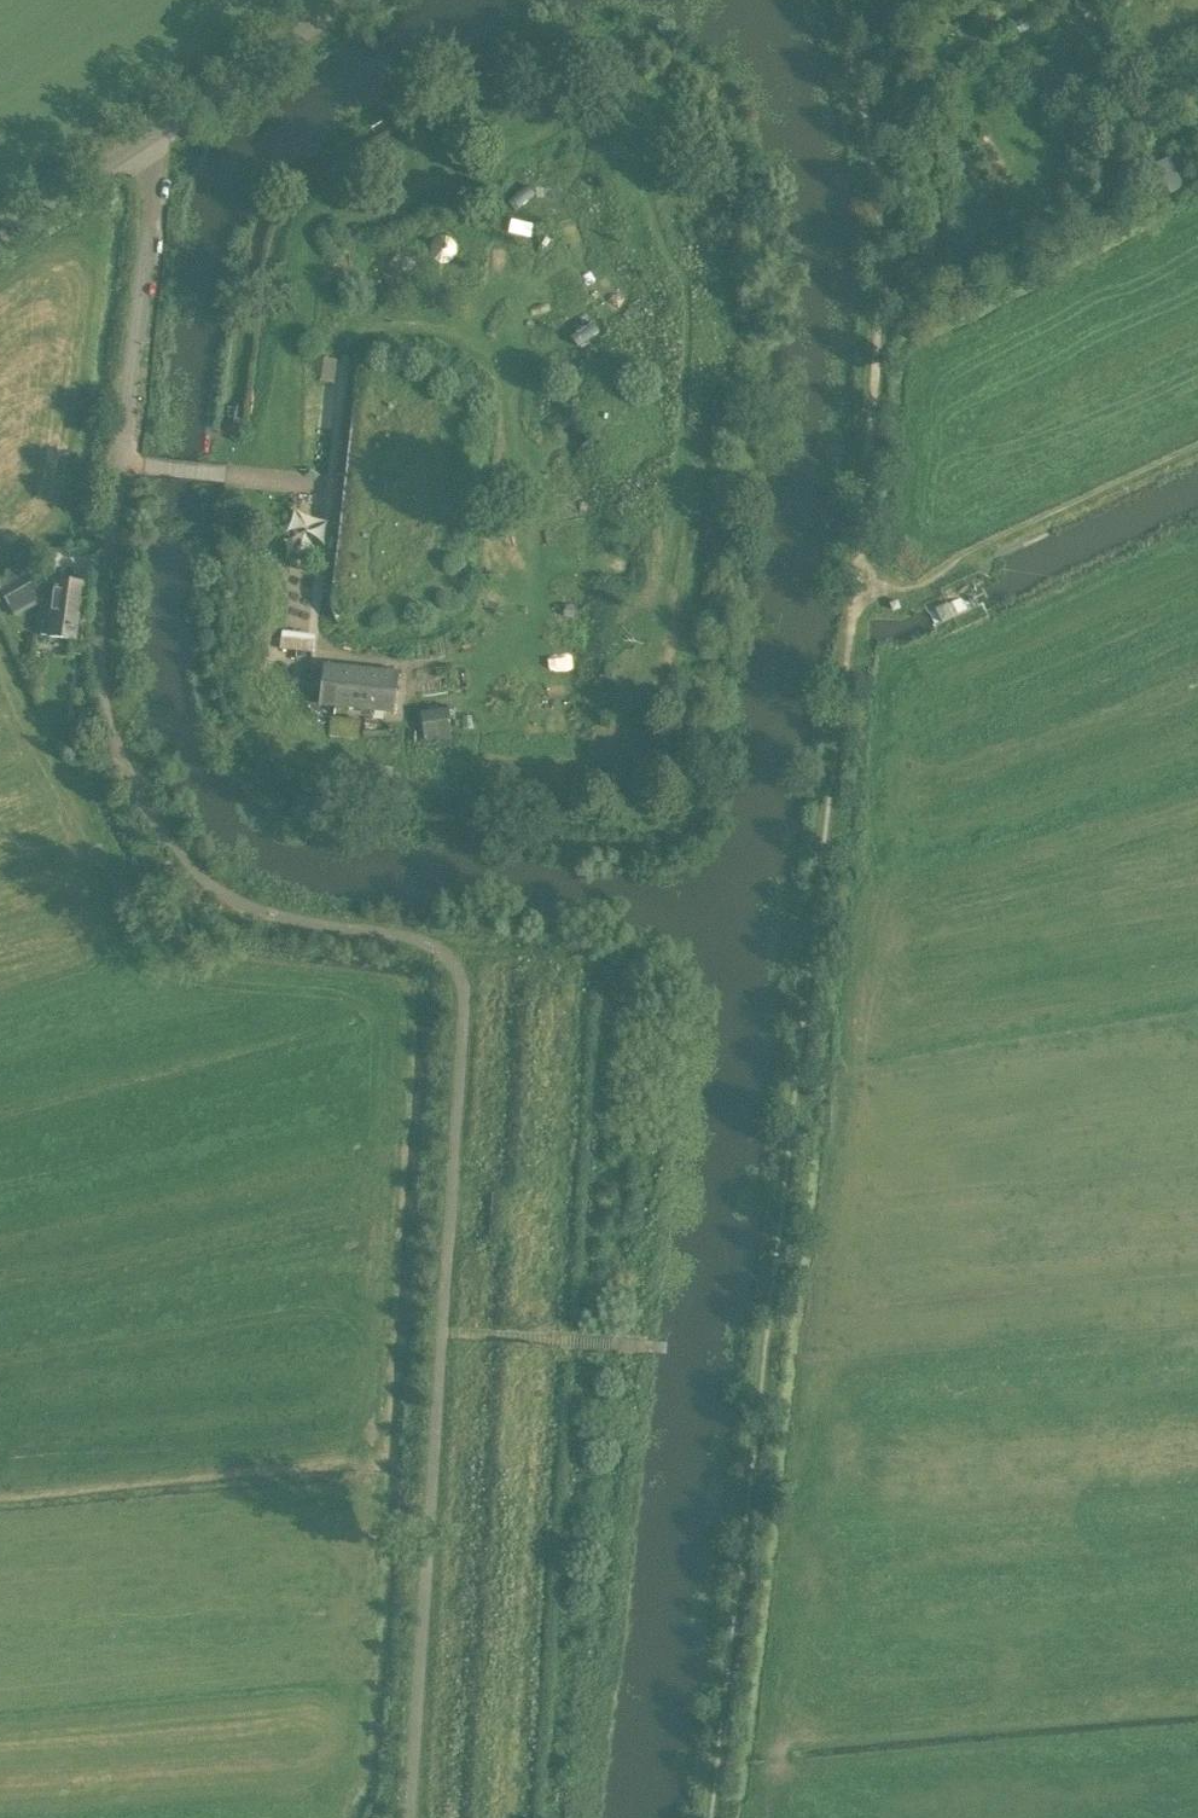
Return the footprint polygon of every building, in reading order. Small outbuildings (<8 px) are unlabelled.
[(1078,7),(1090,24),(1103,15),(1093,0),(1087,0),(1078,7)] [(1157,202),(1185,188),(1170,158),(1142,172),(1157,202)] [(354,378),(346,462),(333,596),(333,600),(333,603),(334,609),(336,614),(337,616),(339,620),(344,619),(342,595),(371,598),(374,571),(421,575),(436,416),(401,412),(404,383),(363,379),(370,356),(365,354),(361,360),(358,365),(356,370),(354,378)] [(18,569),(0,579),(0,601),(8,597),(11,604),(19,616),(45,601),(25,565),(18,569)] [(81,609),(85,582),(56,579),(51,621),(44,621),(42,634),(50,635),(49,636),(77,639),(78,626),(79,626),(80,624),(82,621),(83,612),(81,609)] [(946,603),(935,609),(941,623),(953,617),(946,603)] [(394,714),(398,672),(325,664),(321,706),(394,714)] [(422,709),(427,738),(455,734),(450,705),(422,709)]
